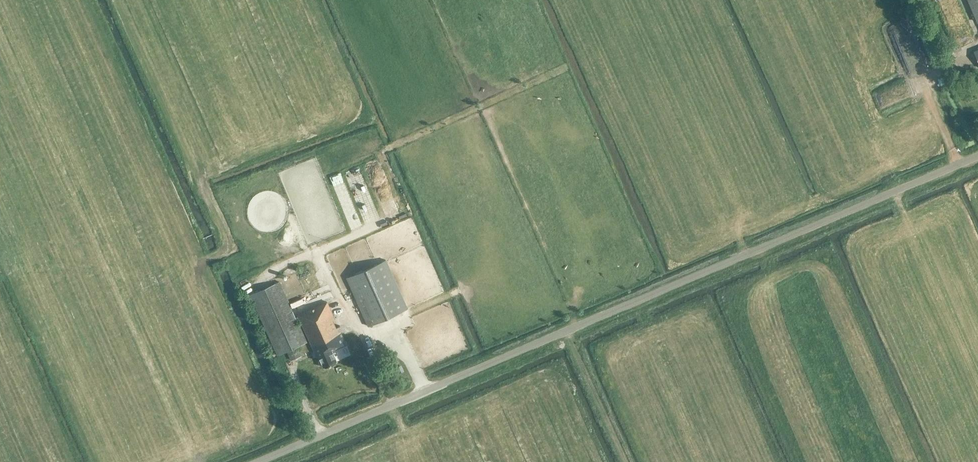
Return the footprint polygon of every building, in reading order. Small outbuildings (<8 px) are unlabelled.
[(977,21),(977,0),(968,0),(977,21)] [(883,91),(887,102),(902,97),(898,86),(883,91)] [(363,136),(392,218),(400,215),(371,133),(363,136)] [(352,141),(342,144),(363,200),(361,201),(369,223),(381,218),(352,141)] [(346,214),(355,211),(334,146),(325,149),(346,214)] [(357,243),(361,252),(372,247),(367,238),(357,243)] [(346,277),(368,326),(407,308),(386,260),(346,277)] [(336,281),(340,290),(346,287),(342,278),(336,281)] [(287,350),(291,360),(300,355),(296,346),(307,341),(279,282),(252,294),(279,354),(287,350)] [(338,313),(346,310),(339,294),(332,297),(338,313)] [(319,356),(324,367),(337,361),(332,351),(346,344),(338,326),(336,327),(333,319),(335,318),(327,302),(298,315),(317,357),(319,356)]
